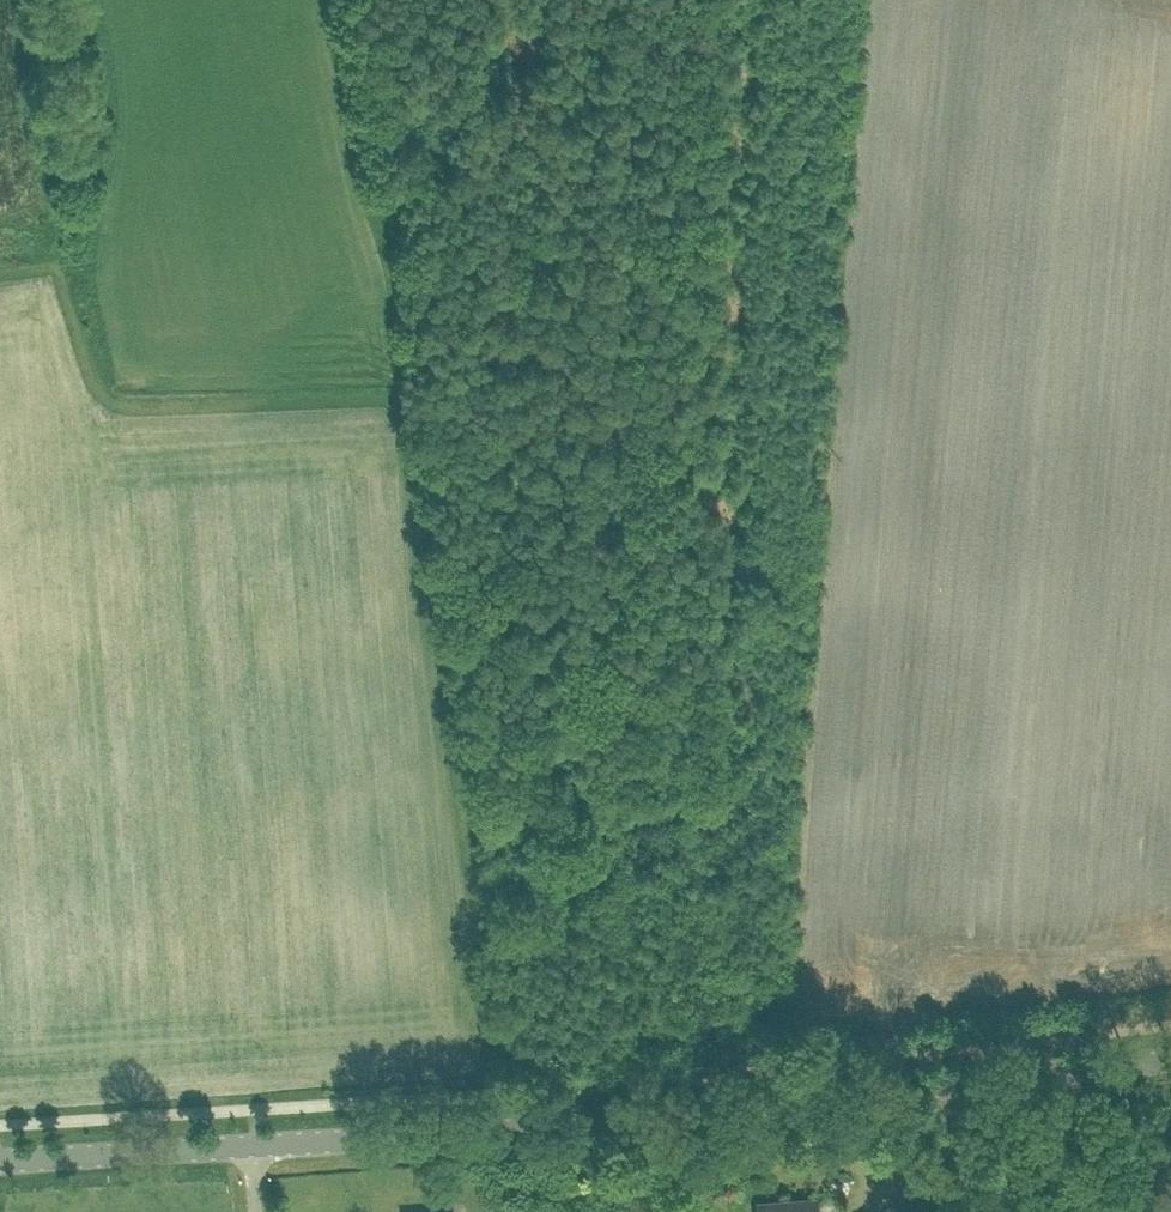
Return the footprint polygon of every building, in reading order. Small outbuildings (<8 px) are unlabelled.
[(813,1194),(758,1198),(759,1211),(814,1211),(813,1194)]
